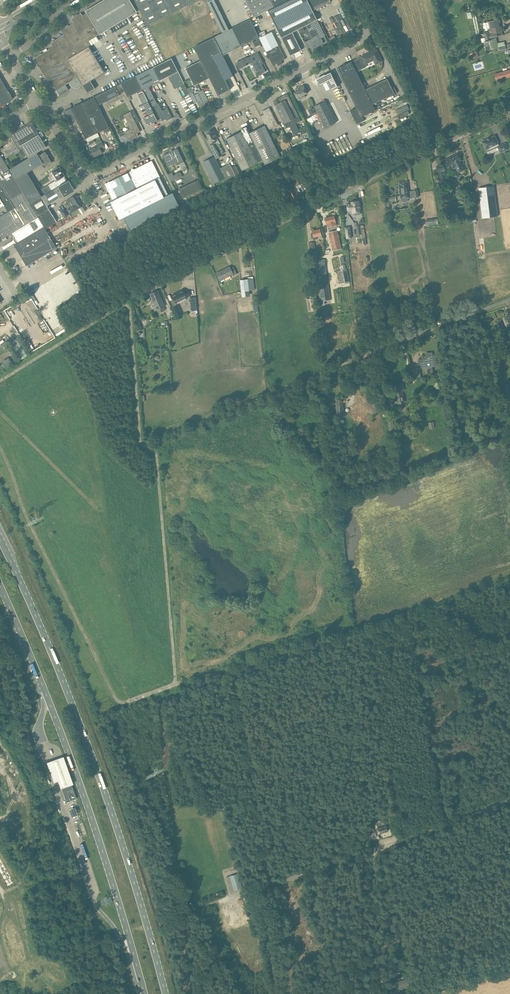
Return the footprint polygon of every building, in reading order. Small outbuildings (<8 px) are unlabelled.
[(38,59),(41,64),(39,65),(52,87),(54,85),(57,90),(60,95),(69,90),(66,84),(69,82),(72,87),(78,88),(83,85),(88,93),(95,88),(91,81),(105,72),(89,47),(91,45),(89,41),(137,12),(130,0),(104,0),(86,11),(87,13),(82,15),(81,13),(72,19),(75,23),(62,31),(64,35),(52,43),(54,47),(41,55),(43,57),(38,59)] [(147,25),(198,0),(135,0),(147,25)] [(229,30),(214,0),(206,0),(214,16),(222,33),(229,30)] [(254,17),(268,11),(286,2),(289,0),(245,0),(254,17)] [(268,11),(288,51),(290,55),(301,50),(293,32),(317,20),(313,10),(331,2),(330,0),(289,0),(286,2),(268,11)] [(250,19),(239,25),(248,43),(259,37),(250,19)] [(489,31),(483,32),(485,38),(485,40),(492,39),(492,38),(497,37),(496,32),(502,31),(499,19),(492,21),(488,22),(489,29),(491,28),(493,33),(489,34),(489,31)] [(311,24),(306,26),(308,29),(312,27),(314,30),(309,32),(312,38),(308,40),(313,48),(324,43),(321,38),(325,36),(318,21),(311,24)] [(241,46),(248,43),(239,25),(232,28),(241,46)] [(222,52),(223,55),(241,46),(232,28),(229,30),(222,33),(214,37),(222,52)] [(285,59),(272,32),(259,38),(273,65),(285,59)] [(222,52),(214,37),(194,47),(201,60),(209,78),(210,78),(218,96),(219,95),(230,89),(213,56),(221,52),(221,53),(222,52)] [(506,49),(504,41),(497,43),(496,38),(484,43),(485,51),(498,48),(499,51),(506,49)] [(361,57),(351,62),(356,71),(367,66),(365,64),(369,62),(374,60),(376,64),(382,61),(378,54),(376,49),(361,57)] [(479,56),(476,51),(470,53),(472,59),(479,56)] [(256,74),(257,76),(261,74),(260,74),(265,71),(261,63),(263,62),(258,52),(247,58),(250,63),(252,62),(257,71),(258,72),(256,74)] [(153,68),(159,81),(160,81),(169,76),(175,89),(184,84),(172,58),(153,68)] [(238,62),(236,66),(238,70),(247,65),(244,58),(238,62)] [(194,86),(209,78),(201,60),(186,68),(194,86)] [(351,62),(337,68),(357,109),(351,112),(350,111),(355,120),(375,110),(372,105),(365,89),(356,71),(351,62)] [(159,81),(153,68),(136,76),(143,89),(149,86),(159,81)] [(494,74),(496,80),(508,77),(509,76),(509,70),(494,74)] [(331,72),(316,79),(320,85),(327,82),(331,90),(338,86),(331,72)] [(145,94),(143,89),(136,76),(121,83),(125,91),(130,101),(132,100),(130,96),(138,92),(149,115),(144,118),(148,126),(151,124),(152,126),(155,124),(154,122),(158,121),(154,113),(151,106),(145,94)] [(13,99),(0,78),(0,107),(13,99)] [(387,78),(365,89),(372,105),(377,103),(387,97),(397,92),(394,87),(392,88),(391,85),(389,83),(387,78)] [(125,91),(121,83),(94,97),(98,106),(120,95),(120,94),(125,91)] [(307,93),(304,85),(300,87),(301,89),(295,93),(298,100),(305,97),(304,94),(307,93)] [(208,99),(203,89),(198,92),(198,93),(194,95),(192,92),(189,94),(195,104),(198,102),(199,105),(203,102),(208,99)] [(157,103),(151,91),(145,94),(151,106),(157,103)] [(294,107),(287,93),(277,99),(278,100),(274,102),(277,109),(286,128),(301,121),(294,107)] [(82,102),(64,111),(70,123),(77,120),(86,139),(109,127),(98,106),(95,100),(94,97),(82,102)] [(126,102),(123,97),(105,105),(108,111),(126,102)] [(400,107),(409,104),(407,97),(397,101),(400,107)] [(336,122),(325,101),(314,106),(325,128),(336,122)] [(157,103),(151,106),(154,113),(157,118),(159,117),(162,121),(168,118),(168,120),(172,118),(167,108),(162,110),(158,103),(157,103)] [(408,108),(410,112),(413,111),(410,104),(404,106),(405,108),(403,109),(405,113),(406,112),(405,109),(408,108)] [(389,110),(391,113),(399,110),(398,108),(400,107),(398,105),(389,110)] [(263,121),(268,130),(271,129),(273,128),(273,127),(273,126),(278,124),(269,107),(262,111),(267,121),(264,123),(263,121)] [(125,132),(119,134),(120,137),(126,134),(129,140),(136,136),(135,134),(140,132),(138,127),(132,115),(130,112),(124,115),(128,123),(125,124),(128,130),(125,132)] [(268,130),(263,121),(261,116),(260,116),(265,125),(249,133),(262,158),(263,160),(265,165),(281,157),(267,130),(268,130)] [(29,157),(43,148),(46,147),(42,141),(43,140),(31,122),(12,133),(14,136),(18,143),(20,146),(21,146),(28,158),(29,157)] [(293,128),(292,125),(284,129),(287,135),(289,134),(287,131),(293,128)] [(309,131),(306,125),(298,129),(301,134),(309,131)] [(258,163),(263,160),(262,158),(249,133),(247,127),(241,130),(241,129),(242,131),(226,139),(242,170),(258,163)] [(209,139),(206,140),(212,152),(216,150),(213,144),(215,143),(214,140),(218,138),(213,130),(207,133),(209,139)] [(8,154),(20,146),(18,143),(14,136),(12,138),(11,136),(1,142),(8,154)] [(482,141),(485,149),(490,147),(491,149),(495,148),(497,147),(500,153),(508,149),(506,143),(499,146),(498,144),(495,136),(490,138),(490,137),(486,139),(482,141)] [(105,148),(102,142),(95,146),(96,147),(88,151),(92,158),(102,153),(101,150),(105,148)] [(29,157),(36,167),(40,164),(42,167),(51,162),(45,151),(38,155),(36,152),(43,148),(29,157)] [(184,162),(177,148),(162,155),(166,163),(170,161),(176,158),(179,164),(184,162)] [(461,160),(458,154),(444,160),(447,167),(451,165),(453,168),(455,167),(458,173),(465,170),(460,161),(461,160)] [(29,203),(22,192),(15,180),(8,169),(2,159),(0,155),(0,199),(8,212),(0,216),(0,236),(2,239),(12,233),(17,241),(13,244),(26,266),(56,248),(45,229),(29,203)] [(225,178),(215,156),(203,162),(214,183),(225,178)] [(36,167),(29,157),(28,158),(8,169),(15,180),(22,192),(29,203),(41,196),(27,172),(36,167)] [(113,200),(111,201),(120,219),(124,217),(131,231),(180,206),(173,192),(164,197),(156,180),(160,177),(152,161),(131,171),(105,184),(113,200)] [(232,168),(230,164),(221,168),(228,183),(241,176),(236,166),(232,168)] [(445,169),(444,164),(436,166),(438,171),(440,183),(445,182),(445,178),(443,179),(441,170),(445,169)] [(68,180),(67,180),(65,181),(62,176),(64,175),(59,167),(57,168),(57,167),(53,169),(53,170),(50,173),(55,181),(48,185),(51,190),(68,180)] [(289,183),(282,168),(275,171),(283,186),(289,183)] [(203,189),(198,179),(195,181),(179,189),(183,199),(200,190),(203,189)] [(29,203),(45,229),(57,221),(50,210),(46,205),(59,197),(60,199),(63,197),(74,191),(68,180),(51,190),(41,196),(29,203)] [(300,184),(298,180),(292,182),(284,186),(287,191),(292,202),(300,198),(303,197),(297,185),(300,184)] [(398,189),(399,193),(400,193),(401,199),(402,199),(402,202),(408,201),(407,198),(410,198),(407,181),(399,182),(399,188),(398,189)] [(495,191),(494,186),(479,188),(479,194),(482,218),(498,216),(495,191)] [(70,198),(67,200),(68,203),(70,202),(72,206),(67,209),(70,214),(77,210),(81,207),(79,204),(81,204),(75,195),(71,197),(70,198)] [(360,204),(359,201),(351,202),(351,203),(347,203),(348,211),(352,211),(353,212),(360,212),(360,208),(361,208),(360,204)] [(68,215),(64,208),(60,211),(63,217),(68,215)] [(466,210),(458,211),(458,209),(451,210),(452,219),(467,216),(466,210)] [(335,221),(334,216),(325,218),(326,223),(328,227),(336,225),(335,222),(336,221),(335,221)] [(364,228),(364,225),(356,226),(357,235),(361,234),(361,238),(362,238),(363,245),(366,244),(366,242),(366,238),(364,229),(360,229),(360,228),(364,228)] [(322,235),(320,229),(312,231),(313,234),(311,234),(312,239),(314,239),(314,240),(316,239),(316,237),(322,235)] [(342,249),(338,230),(328,232),(331,247),(332,251),(342,249)] [(315,261),(321,305),(324,305),(324,300),(330,299),(325,259),(322,260),(315,261)] [(231,269),(230,266),(216,273),(220,280),(232,274),(233,276),(237,274),(234,267),(231,269)] [(254,290),(253,278),(240,280),(242,297),(250,296),(249,290),(254,290)] [(185,293),(183,290),(172,295),(176,302),(190,295),(188,291),(185,293)] [(150,294),(157,309),(157,310),(158,313),(165,310),(164,307),(158,291),(150,294)] [(315,309),(314,297),(306,298),(308,310),(315,309)] [(172,309),(177,320),(182,317),(178,307),(172,309)] [(29,354),(18,337),(9,343),(19,360),(29,354)] [(433,356),(433,352),(427,353),(427,355),(422,356),(421,357),(422,359),(419,360),(420,368),(421,368),(427,367),(427,366),(431,366),(432,367),(436,366),(436,364),(436,363),(435,359),(436,358),(435,356),(434,356),(433,356)] [(417,373),(416,368),(412,369),(414,378),(421,376),(420,373),(417,373)] [(399,386),(394,387),(397,400),(398,399),(399,403),(405,402),(402,390),(405,389),(403,382),(401,383),(399,383),(399,386)] [(64,756),(47,762),(54,783),(58,781),(61,789),(74,784),(64,756)] [(61,787),(66,802),(76,799),(71,784),(61,787)] [(385,824),(383,818),(380,819),(380,820),(374,822),(376,827),(385,824)] [(374,830),(373,826),(368,828),(369,832),(370,835),(376,833),(375,830),(374,830)] [(388,831),(386,826),(377,829),(378,834),(388,831)] [(242,888),(238,873),(230,876),(234,891),(242,888)] [(408,978),(396,982),(398,990),(411,987),(408,978)]
